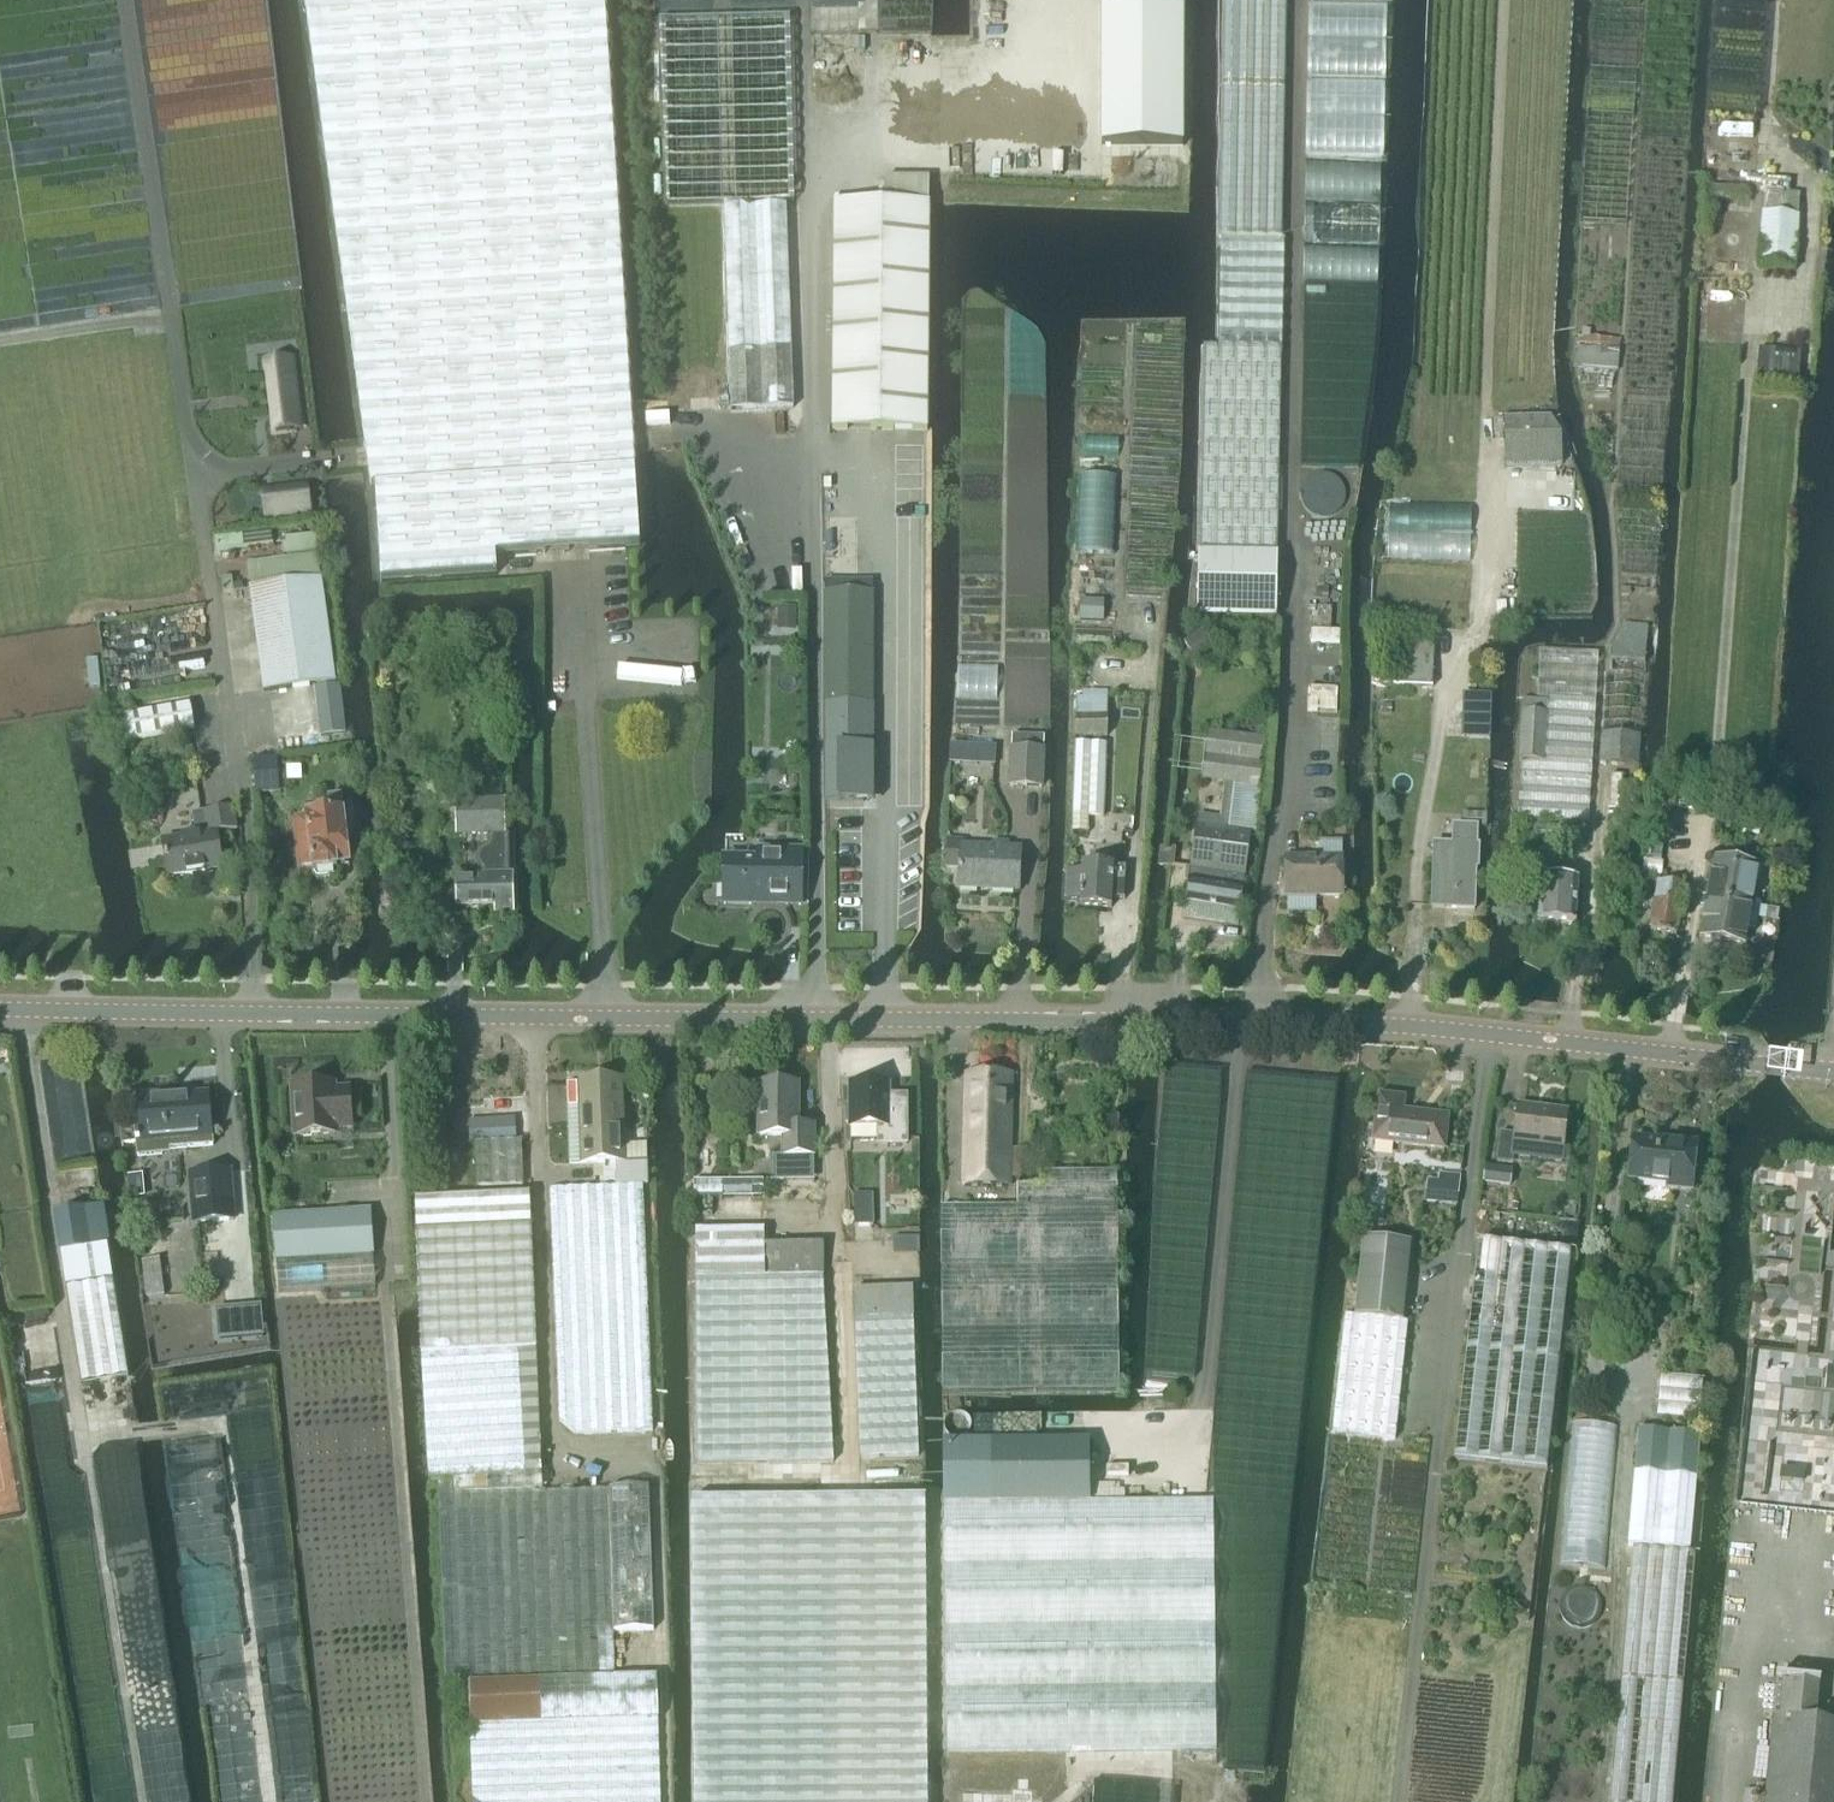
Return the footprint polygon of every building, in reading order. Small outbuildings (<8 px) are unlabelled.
[(371,485),(376,484),(635,468),(605,0),(305,0),(371,485)] [(1216,350),(1202,350),(1199,489),(1198,554),(1275,556),(1287,0),(1225,0),(1216,350)] [(1102,6),(1102,147),(1183,147),(1184,6),(1105,6),(1102,6)] [(1310,6),(1308,79),(1385,82),(1388,8),(1310,6)] [(724,203),(732,412),(794,410),(788,208),(752,208),(752,204),(796,202),(790,19),(664,22),(669,206),(724,203)] [(1308,83),(1306,156),(1384,158),(1385,84),(1308,83)] [(1760,267),(1795,269),(1799,196),(1764,193),(1760,267)] [(834,434),(929,435),(931,208),(836,207),(834,434)] [(1578,371),(1582,371),(1620,374),(1622,340),(1591,339),(1592,331),(1583,330),(1582,339),(1575,339),(1575,348),(1579,348),(1578,371)] [(1758,350),(1756,379),(1798,382),(1801,353),(1758,350)] [(267,362),(275,432),(299,429),(291,359),(267,362)] [(1505,419),(1506,459),(1506,466),(1563,466),(1563,437),(1551,418),(1505,419)] [(640,547),(635,468),(376,484),(382,582),(497,575),(496,556),(640,547)] [(306,489),(263,494),(266,518),(309,513),(306,489)] [(274,536),(216,545),(218,557),(275,548),(274,536)] [(316,537),(286,541),(288,557),(318,553),(316,537)] [(1196,616),(1274,617),(1275,556),(1198,554),(1196,616)] [(247,567),(250,591),(250,592),(263,694),(334,685),(321,583),(320,583),(317,558),(247,567)] [(873,595),(825,594),(824,751),(826,751),(826,803),(864,803),(875,803),(875,751),(873,751),(873,595)] [(1080,599),(1079,619),(1101,620),(1102,600),(1080,599)] [(797,610),(781,609),(781,632),(796,632),(797,610)] [(1599,741),(1598,766),(1637,768),(1638,742),(1640,703),(1642,675),(1641,664),(1646,627),(1621,625),(1612,643),(1607,649),(1607,662),(1605,663),(1603,675),(1599,741)] [(1204,634),(1203,632),(1200,634),(1185,645),(1196,660),(1214,648),(1204,634)] [(1394,687),(1433,689),(1435,645),(1396,643),(1394,687)] [(1521,762),(1518,822),(1587,826),(1596,675),(1597,654),(1539,651),(1537,698),(1548,699),(1547,702),(1523,701),(1520,762),(1521,762)] [(339,686),(315,689),(321,737),(345,734),(339,686)] [(1075,738),(1106,738),(1106,700),(1075,699),(1075,738)] [(189,707),(117,720),(121,744),(193,731),(189,707)] [(1208,733),(1202,781),(1225,784),(1260,788),(1266,740),(1208,733)] [(1011,738),(1009,788),(1042,789),(1045,739),(1011,738)] [(1071,846),(1103,847),(1106,746),(1074,745),(1071,846)] [(280,795),(278,758),(254,759),(255,796),(280,795)] [(1611,776),(1608,810),(1621,811),(1623,777),(1611,776)] [(338,873),(350,871),(341,798),(327,800),(330,820),(307,823),(307,825),(295,827),(301,877),(314,876),(316,881),(319,884),(336,881),(338,878),(338,873)] [(480,877),(480,884),(458,884),(459,912),(514,910),(513,877),(510,877),(509,837),(504,837),(503,803),(455,805),(456,839),(489,838),(486,849),(482,851),(479,855),(478,859),(478,863),(479,867),(482,870),(480,877)] [(222,872),(217,835),(235,832),(232,810),(202,814),(206,838),(161,845),(166,881),(222,872)] [(1759,834),(1762,816),(1752,814),(1749,831),(1749,833),(1759,834)] [(1187,883),(1184,906),(1238,914),(1249,835),(1195,827),(1189,870),(1213,874),(1211,887),(1187,883)] [(1433,847),(1431,909),(1474,910),(1475,870),(1478,871),(1478,848),(1476,848),(1476,830),(1461,829),(1452,829),(1452,848),(1433,847)] [(1568,829),(1534,829),(1534,843),(1568,843),(1568,829)] [(948,841),(947,868),(960,869),(959,888),(1019,891),(1021,851),(1008,850),(1008,845),(993,844),(992,850),(962,848),(963,842),(948,841)] [(1319,861),(1285,861),(1284,899),(1287,899),(1287,913),(1316,914),(1316,900),(1341,900),(1341,861),(1341,841),(1319,841),(1319,861)] [(725,860),(724,905),(726,905),(726,902),(750,902),(750,905),(751,905),(751,899),(799,900),(799,906),(801,906),(802,852),(800,852),(761,852),(761,851),(759,851),(759,861),(726,861),(726,860),(725,860)] [(1712,860),(1706,897),(1729,901),(1735,864),(1712,860)] [(1735,864),(1729,901),(1751,905),(1757,868),(1735,864)] [(1064,901),(1079,902),(1079,908),(1110,910),(1112,885),(1124,886),(1125,871),(1081,868),(1080,875),(1066,874),(1064,901)] [(1650,932),(1675,936),(1684,883),(1659,879),(1650,932)] [(1540,882),(1537,926),(1575,928),(1577,884),(1540,882)] [(1698,940),(1722,944),(1729,901),(1706,897),(1698,940)] [(1729,901),(1722,944),(1743,948),(1751,905),(1729,901)] [(1758,919),(1779,923),(1781,910),(1760,906),(1758,919)] [(1748,963),(1771,967),(1773,955),(1750,951),(1748,963)] [(962,1189),(1008,1190),(1009,1179),(1031,1179),(1032,1152),(1010,1151),(1012,1077),(965,1076),(962,1189)] [(579,1084),(567,1085),(568,1108),(580,1107),(582,1164),(624,1163),(622,1081),(579,1082),(579,1084)] [(300,1089),(294,1089),(297,1139),(335,1137),(335,1129),(352,1128),(350,1094),(333,1095),(332,1087),(315,1088),(311,1084),(303,1085),(300,1089)] [(847,1107),(847,1125),(850,1125),(850,1129),(878,1128),(879,1144),(908,1144),(907,1098),(889,1098),(889,1085),(850,1085),(850,1107),(847,1107)] [(814,1129),(797,1129),(797,1088),(760,1088),(760,1138),(784,1138),(784,1159),(814,1159),(814,1129)] [(154,1094),(138,1095),(140,1120),(135,1121),(137,1158),(163,1156),(162,1150),(213,1146),(209,1096),(154,1101),(154,1094)] [(1403,1101),(1377,1098),(1372,1143),(1443,1152),(1447,1119),(1402,1113),(1403,1101)] [(456,1107),(452,1104),(441,1104),(441,1119),(456,1119),(456,1107)] [(1517,1109),(1513,1138),(1499,1136),(1495,1164),(1511,1166),(1513,1147),(1559,1154),(1564,1116),(1517,1109)] [(488,1144),(487,1124),(469,1124),(471,1145),(488,1144)] [(1671,1143),(1670,1146),(1633,1141),(1628,1182),(1667,1186),(1667,1190),(1690,1192),(1695,1146),(1671,1143)] [(475,1146),(477,1190),(523,1188),(521,1145),(475,1146)] [(1486,1166),(1484,1183),(1500,1185),(1501,1168),(1486,1166)] [(201,1174),(204,1202),(193,1203),(194,1224),(234,1220),(230,1172),(201,1174)] [(941,1361),(942,1395),(1117,1394),(1117,1342),(1117,1289),(1116,1174),(1038,1174),(1038,1190),(1016,1190),(1016,1208),(940,1208),(941,1361)] [(1427,1180),(1425,1202),(1457,1206),(1460,1176),(1439,1174),(1438,1181),(1427,1180)] [(724,1182),(695,1182),(695,1199),(724,1199),(763,1199),(763,1182),(724,1182)] [(652,1432),(643,1189),(643,1187),(549,1191),(559,1422),(575,1435),(652,1432)] [(133,1197),(147,1195),(146,1188),(132,1190),(133,1197)] [(415,1200),(429,1481),(437,1481),(438,1495),(446,1684),(469,1683),(473,1801),(660,1801),(655,1678),(614,1679),(612,1633),(653,1632),(647,1487),(542,1491),(530,1195),(415,1200)] [(855,1228),(875,1227),(873,1197),(854,1198),(855,1228)] [(109,1281),(113,1281),(101,1207),(54,1215),(66,1288),(80,1381),(123,1374),(109,1281)] [(273,1217),(276,1262),(278,1294),(375,1288),(373,1256),(370,1211),(273,1217)] [(690,1232),(695,1801),(830,1801),(825,1231),(764,1231),(696,1232),(690,1232)] [(1363,1238),(1353,1318),(1401,1324),(1410,1244),(1363,1238)] [(1478,1244),(1454,1459),(1547,1469),(1571,1254),(1478,1244)] [(164,1296),(161,1259),(144,1261),(148,1298),(164,1296)] [(855,1320),(913,1318),(912,1289),(854,1292),(855,1320)] [(1353,1318),(1347,1317),(1332,1434),(1394,1440),(1406,1324),(1401,1324),(1353,1318)] [(855,1320),(861,1459),(919,1456),(913,1318),(855,1320)] [(1627,1547),(1689,1553),(1699,1437),(1637,1431),(1627,1547)] [(942,1443),(943,1505),(1089,1504),(1088,1442),(942,1443)] [(1089,1504),(943,1505),(943,1545),(944,1615),(944,1675),(944,1712),(945,1753),(957,1753),(1032,1752),(1214,1750),(1213,1677),(1213,1667),(1212,1583),(1211,1502),(1128,1503),(1089,1504)] [(1611,1801),(1674,1801),(1696,1556),(1634,1550),(1611,1801)] [(1833,1788),(1833,1729),(1814,1727),(1819,1687),(1820,1688),(1820,1685),(1775,1681),(1775,1683),(1777,1683),(1766,1789),(1756,1788),(1755,1796),(1745,1795),(1744,1801),(1833,1801),(1833,1788)]
